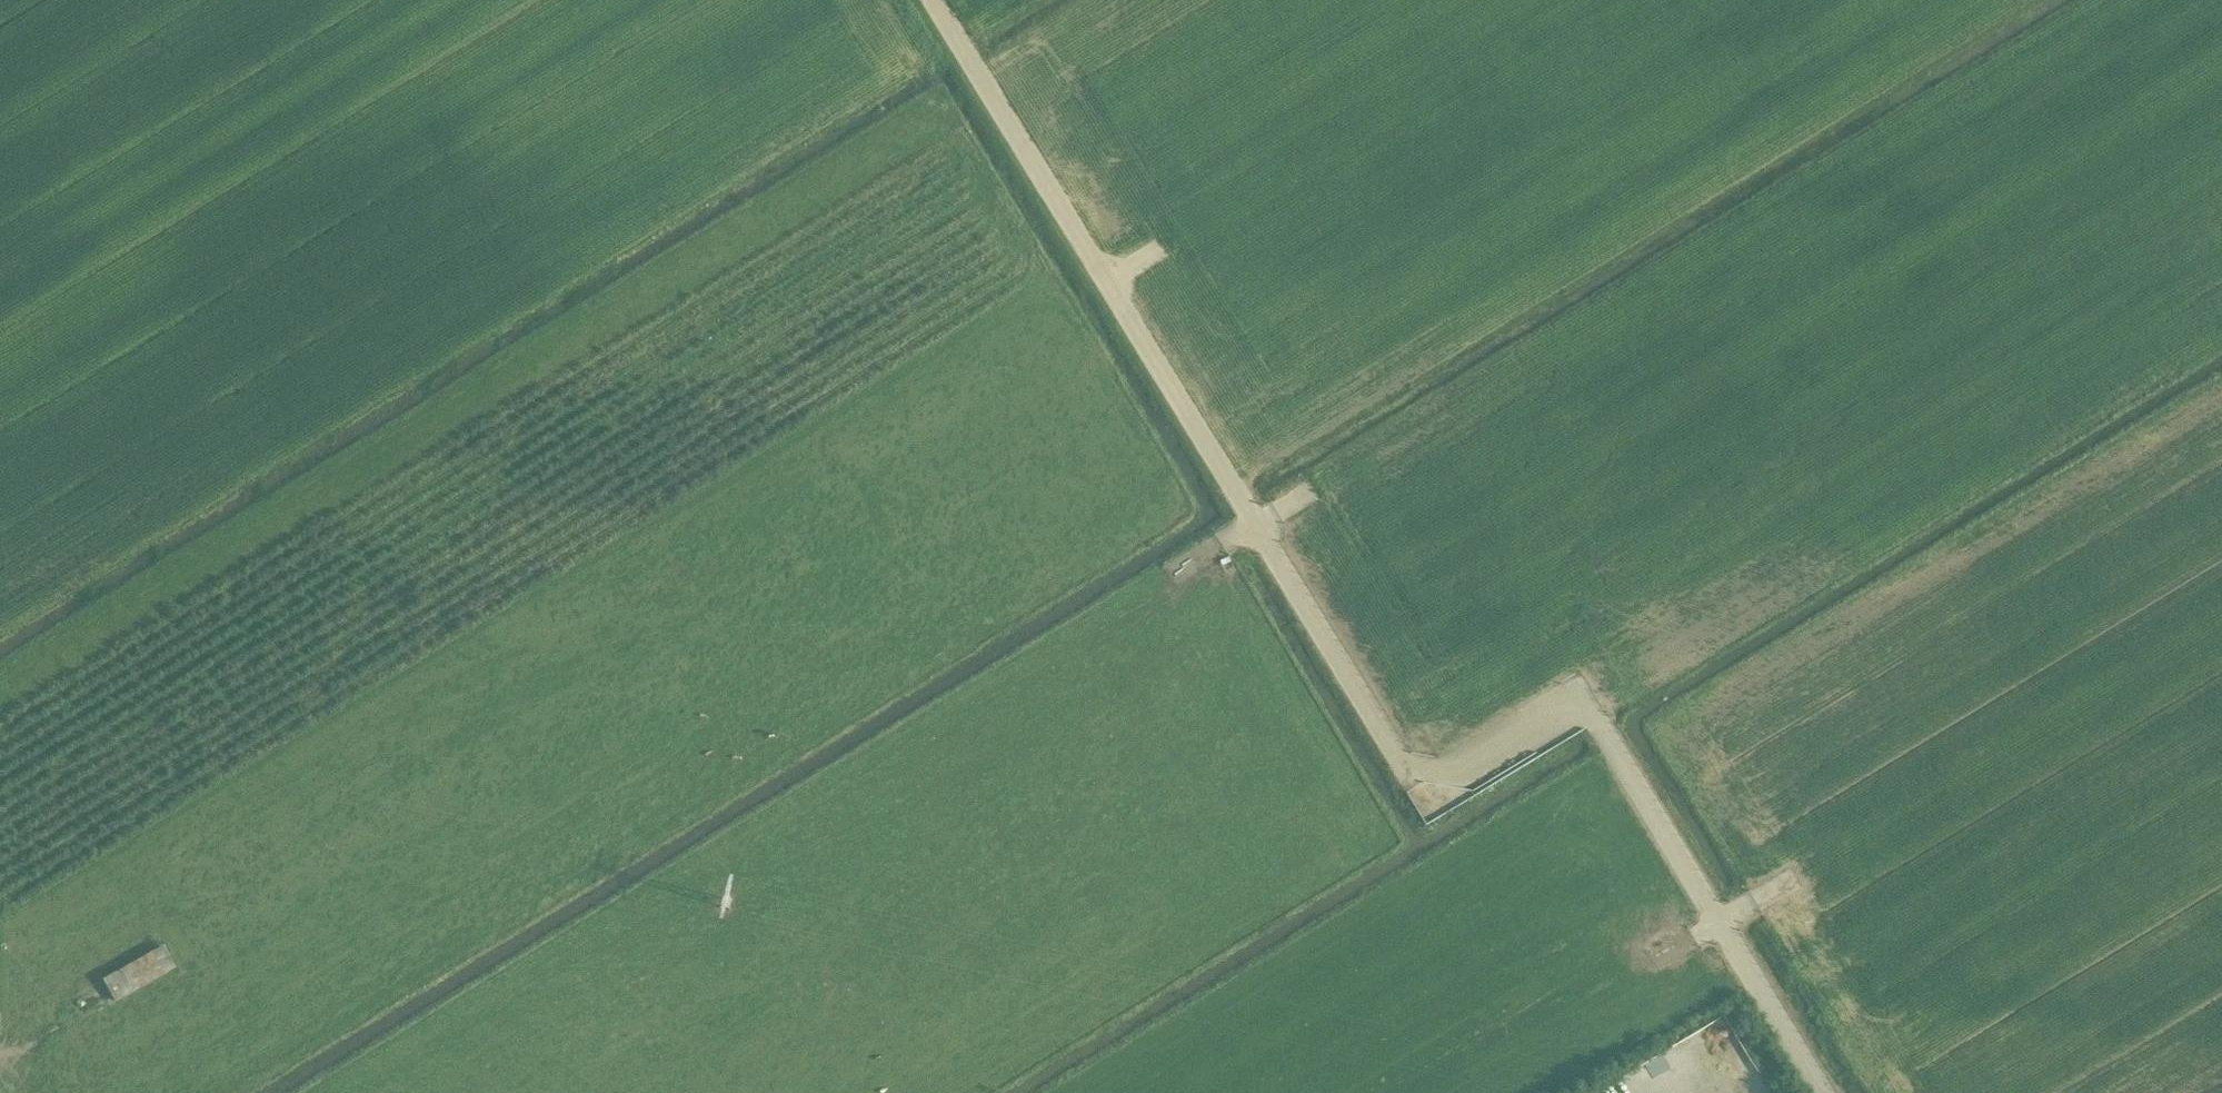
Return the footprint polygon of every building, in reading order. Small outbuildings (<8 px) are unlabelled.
[(164,945),(103,980),(116,1002),(176,968),(164,945)]
